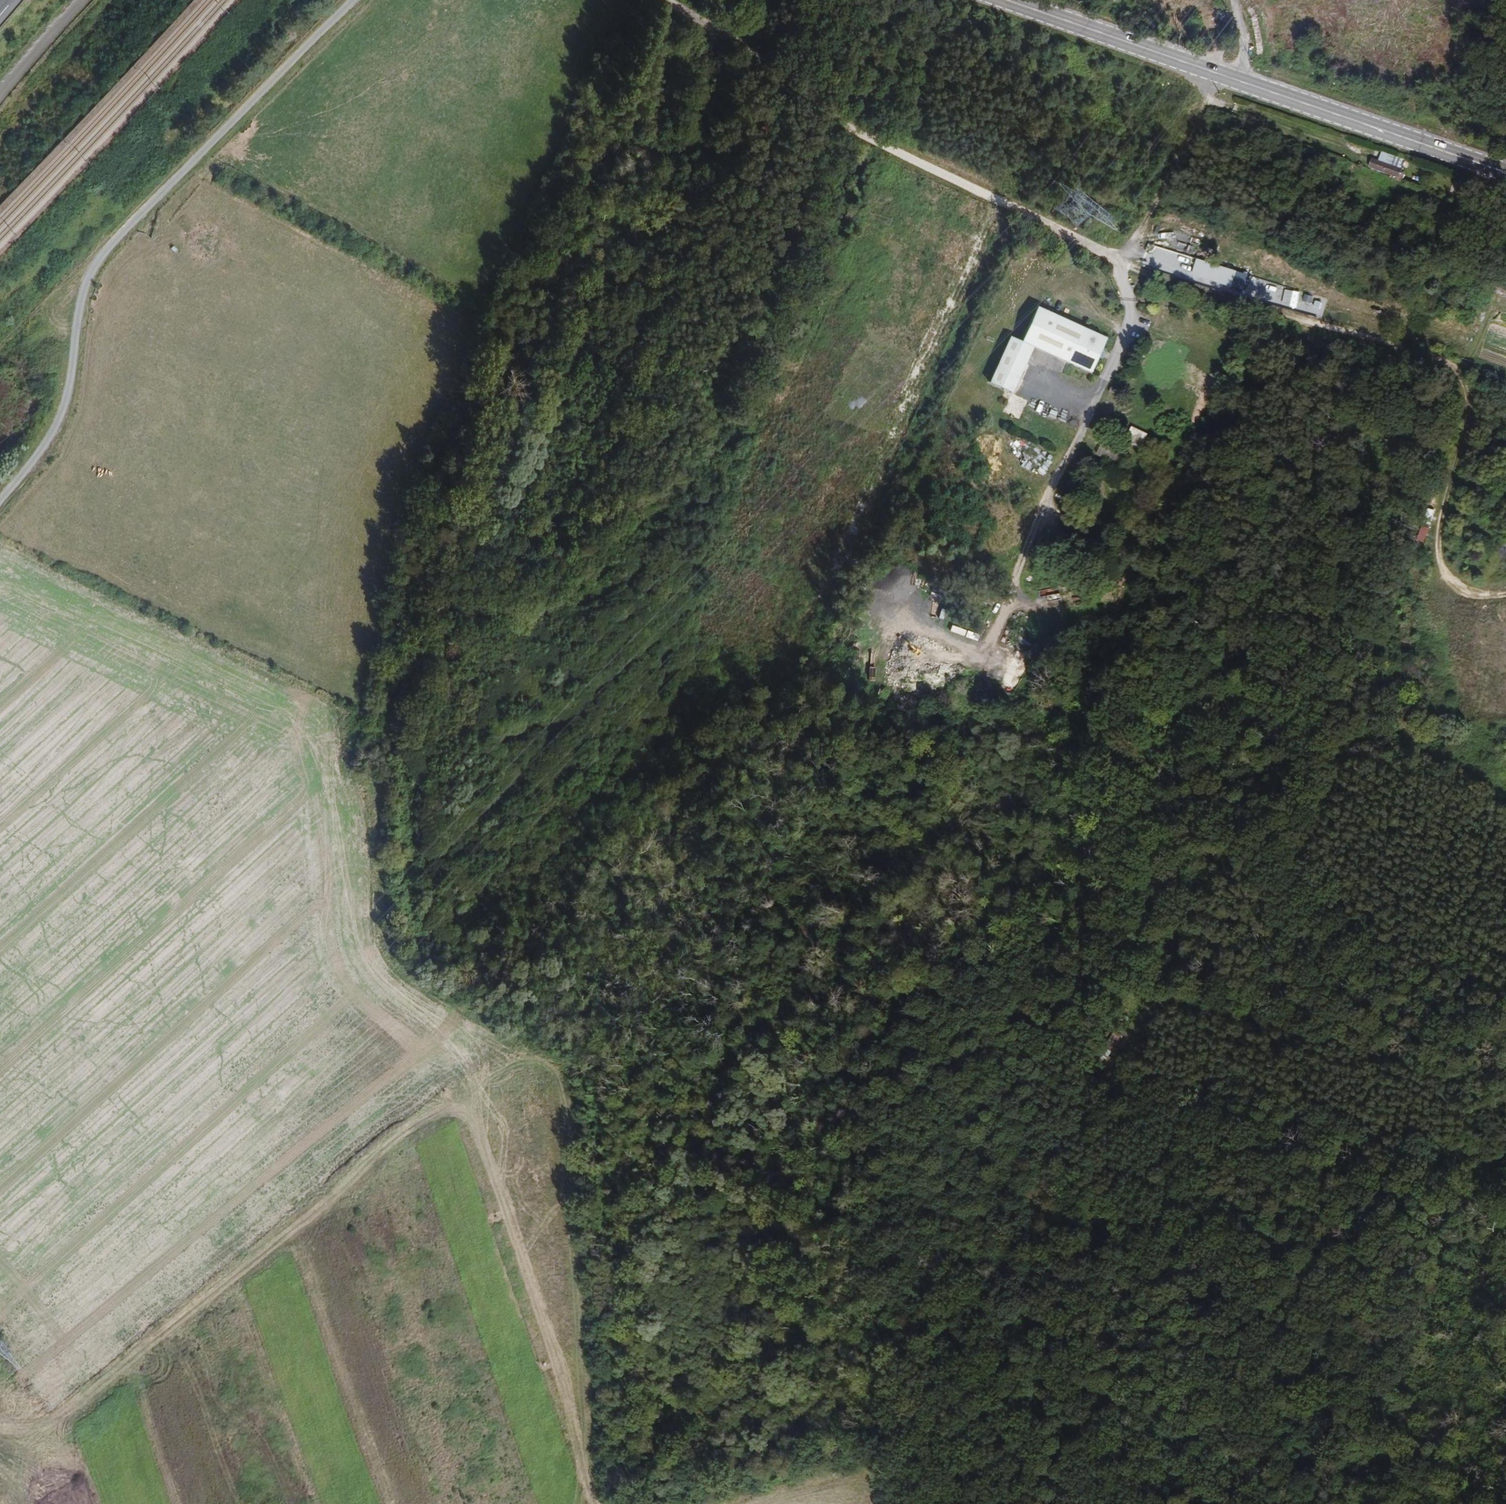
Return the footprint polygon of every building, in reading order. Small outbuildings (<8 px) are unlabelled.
[(1393,166),(1396,156),(1374,148),(1371,158),(1372,158),(1373,155),(1381,158),(1380,161),(1393,166)] [(1391,170),(1393,166),(1380,161),(1381,158),(1373,155),(1372,158),(1371,158),(1365,156),(1362,163),(1390,174),(1389,176),(1394,178),(1396,171),(1391,170)] [(1462,181),(1465,174),(1458,172),(1455,179),(1462,181)] [(1163,250),(1160,262),(1179,267),(1196,271),(1199,259),(1163,250)] [(1160,262),(1145,259),(1143,268),(1177,276),(1179,267),(1160,262)] [(1258,280),(1243,274),(1237,292),(1252,297),(1258,280)] [(1103,344),(1107,335),(1037,304),(1021,338),(1034,344),(1091,369),(1098,354),(1103,344)] [(1014,390),(1034,344),(1021,338),(1010,333),(990,379),(1014,390)] [(1103,356),(1107,346),(1103,344),(1098,354),(1103,356)] [(1148,433),(1132,427),(1126,442),(1142,448),(1148,433)] [(1131,451),(1103,440),(1097,455),(1125,466),(1131,451)] [(1112,1051),(1106,1046),(1102,1052),(1108,1056),(1112,1051)]
